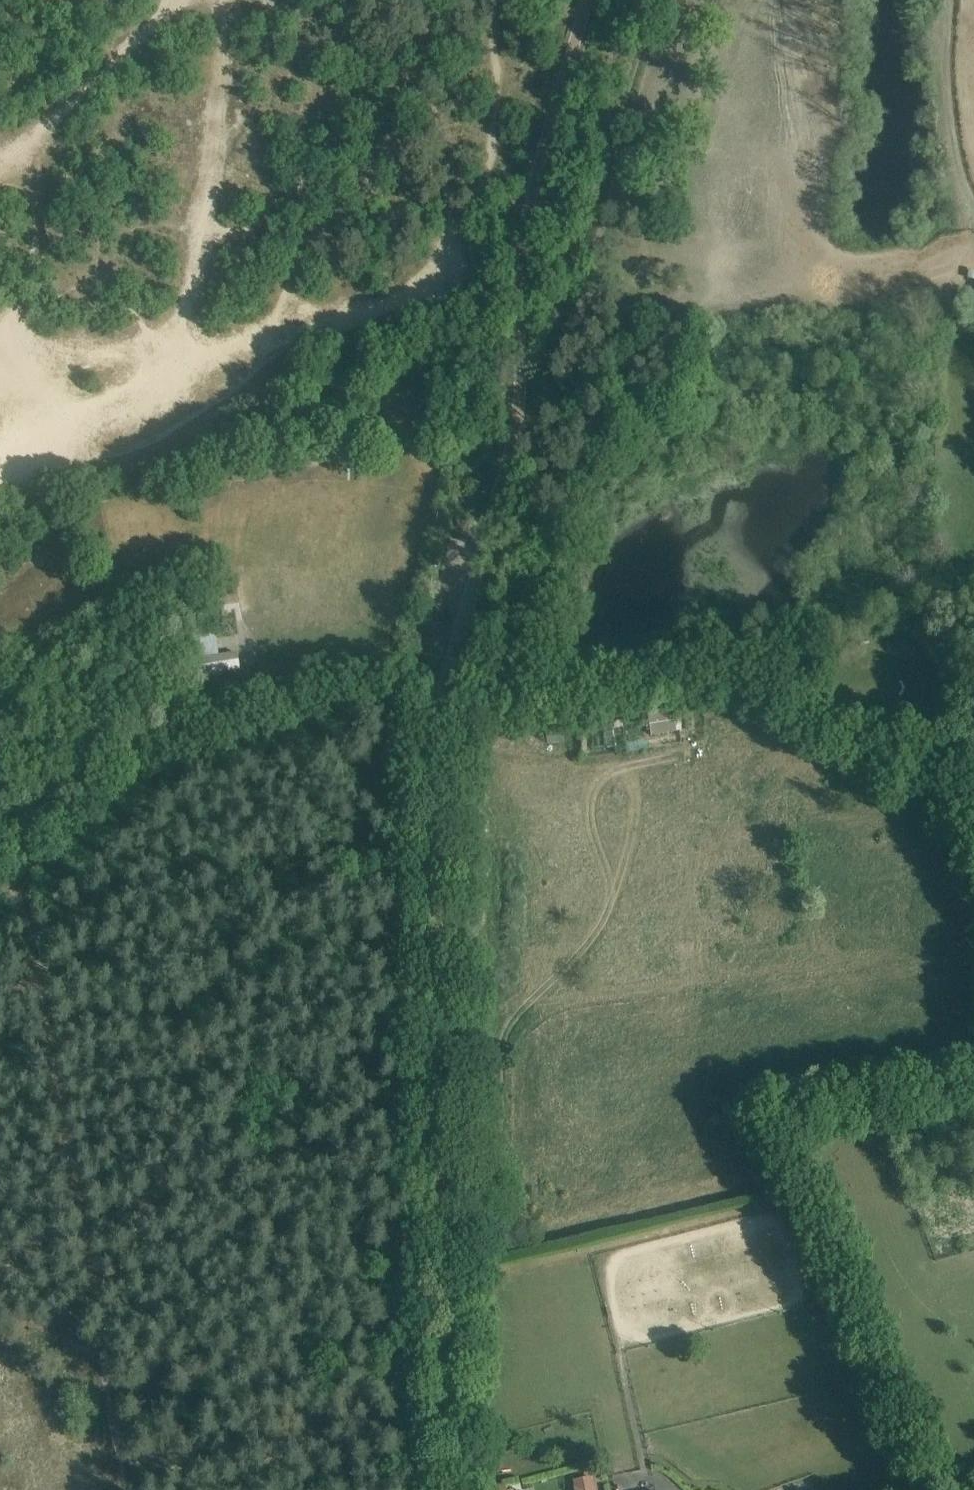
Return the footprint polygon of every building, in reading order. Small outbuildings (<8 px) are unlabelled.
[(216,634),(187,638),(190,658),(189,659),(193,683),(210,681),(209,674),(228,671),(229,681),(241,679),(240,670),(237,652),(218,655),(216,634)] [(179,694),(165,697),(167,706),(181,703),(179,694)] [(651,736),(676,732),(673,707),(647,711),(651,736)] [(563,729),(546,731),(547,743),(564,742),(563,729)] [(574,1482),(576,1489),(594,1489),(592,1478),(574,1482)]
